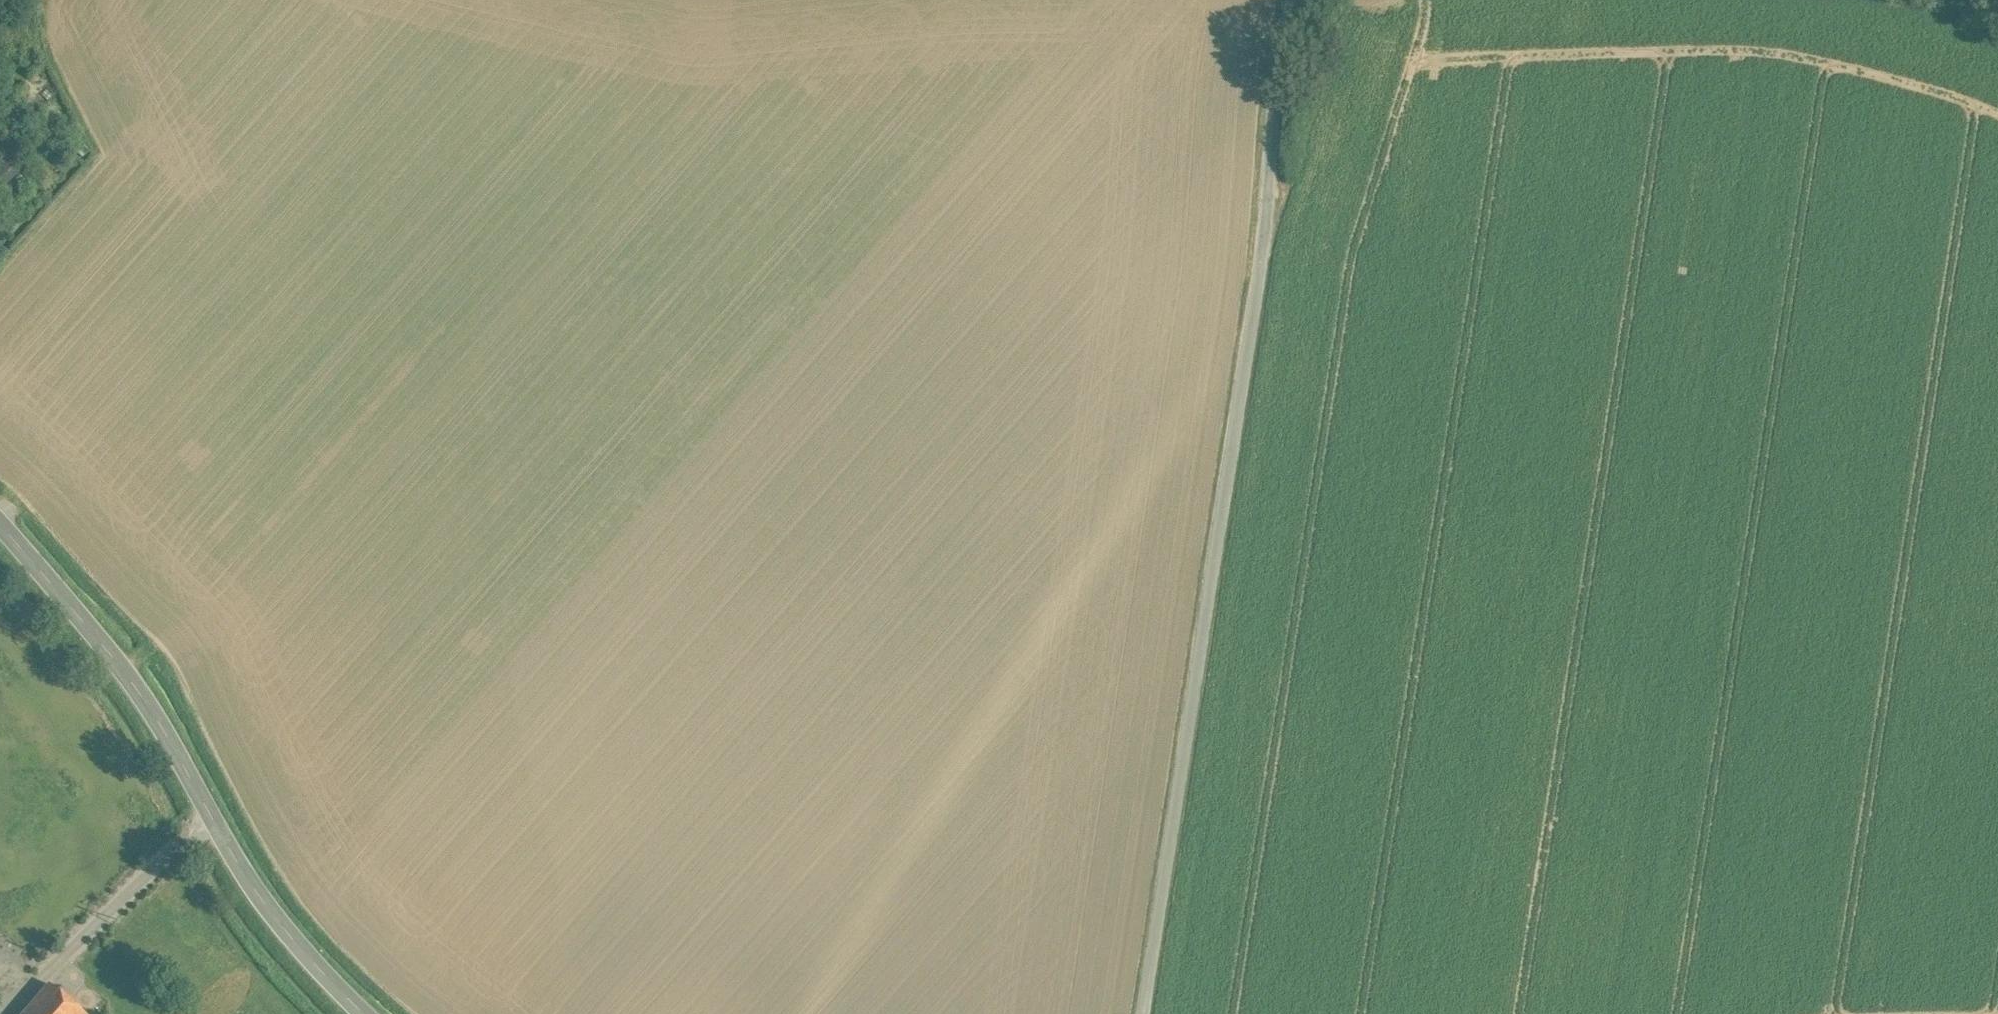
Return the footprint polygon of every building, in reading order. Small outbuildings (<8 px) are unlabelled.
[(48,984),(23,1013),(84,1013),(48,984)]
